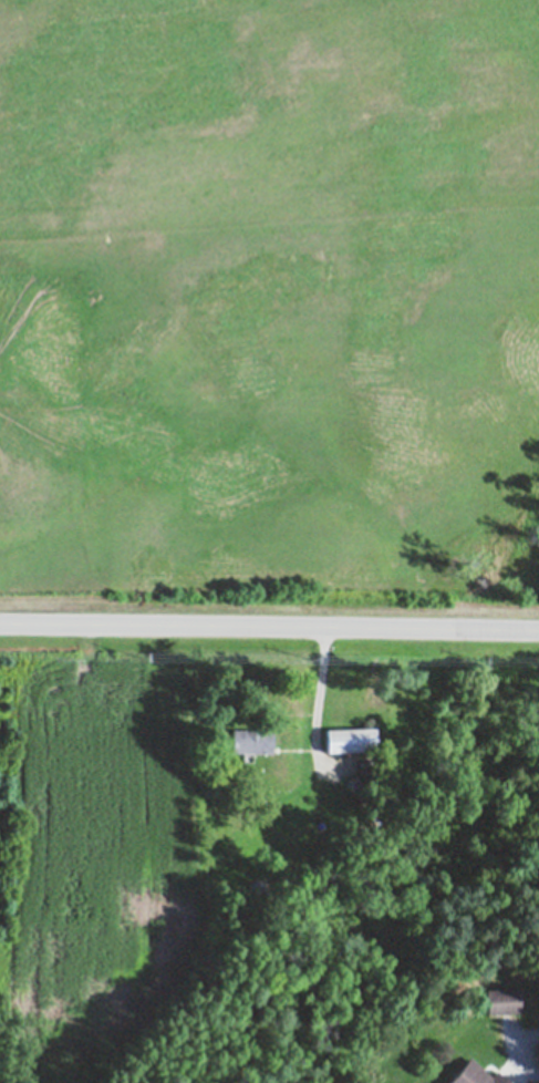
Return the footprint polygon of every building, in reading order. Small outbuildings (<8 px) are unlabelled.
[(271,729),(230,729),(230,752),(271,752),(271,729)] [(325,729),(325,751),(373,751),(373,729),(325,729)] [(518,1012),(517,988),(485,988),(485,1012),(518,1012)] [(494,1070),(490,1075),(468,1057),(447,1082),(510,1082),(494,1070)]
